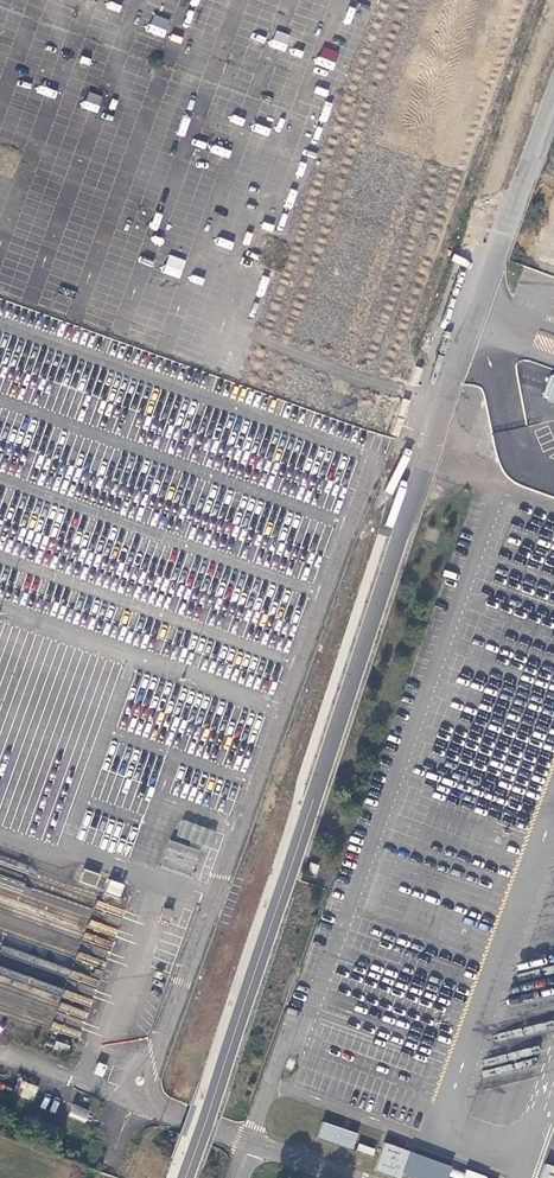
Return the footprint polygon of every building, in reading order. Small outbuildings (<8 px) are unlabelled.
[(154,15),(148,32),(163,37),(169,20),(154,15)] [(321,55),(334,59),(336,52),(324,48),(321,55)] [(88,91),(82,107),(97,112),(102,96),(88,91)] [(178,278),(185,261),(170,255),(163,272),(178,278)] [(551,374),(543,399),(553,402),(553,375),(551,374)] [(217,851),(223,833),(181,819),(175,838),(200,847),(201,845),(217,851)] [(86,872),(81,885),(101,893),(106,880),(86,872)] [(113,881),(107,896),(122,902),(128,887),(113,881)] [(107,1066),(98,1062),(93,1073),(102,1077),(107,1066)] [(90,1111),(73,1104),(67,1116),(84,1124),(90,1111)] [(356,1134),(321,1122),(315,1138),(351,1150),(356,1134)] [(373,1171),(392,1177),(399,1177),(401,1172),(418,1177),(486,1177),(465,1170),(463,1172),(450,1168),(451,1166),(384,1142),(373,1171)] [(374,1149),(357,1143),(354,1150),(372,1156),(374,1149)] [(545,1164),(540,1177),(553,1177),(553,1167),(545,1164)]
